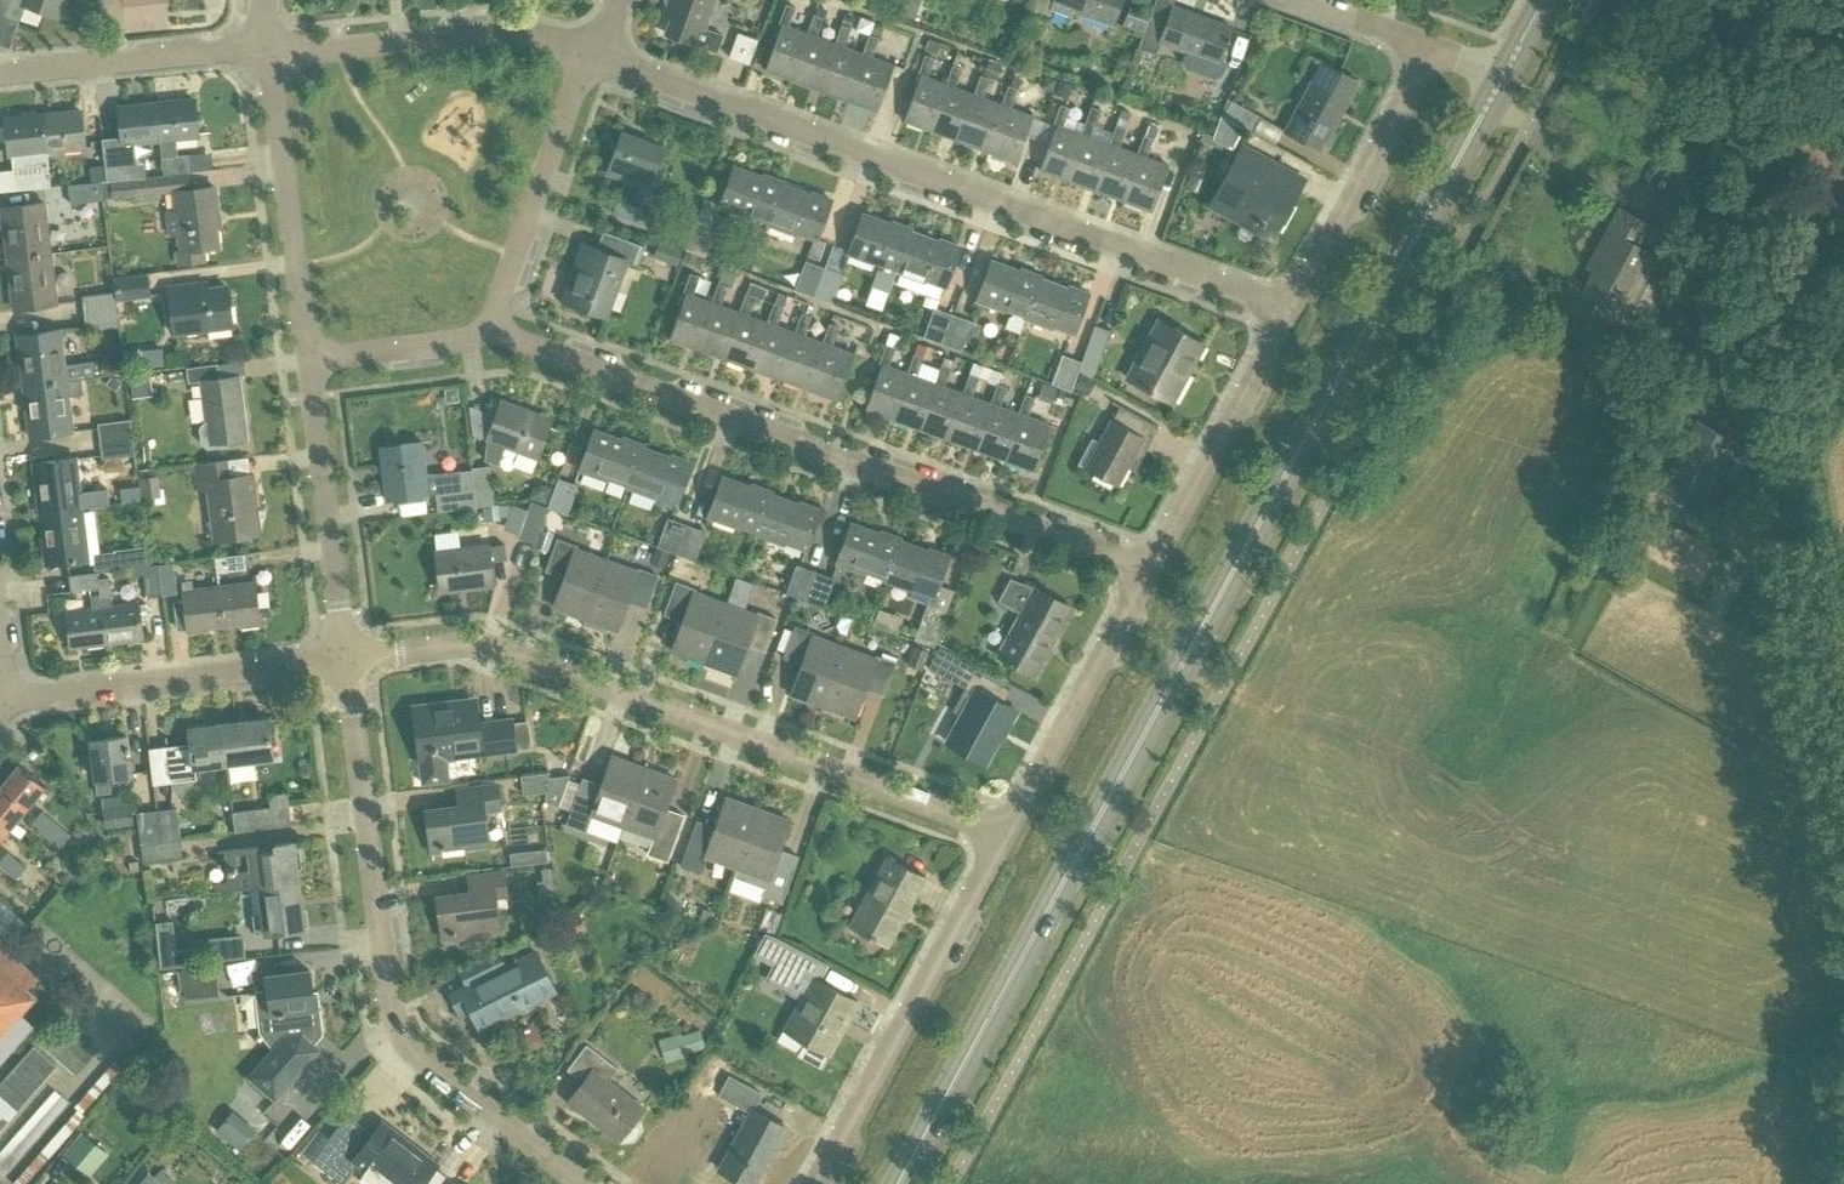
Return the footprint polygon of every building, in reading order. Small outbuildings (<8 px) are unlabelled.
[(4,17),(10,0),(0,0),(0,16),(4,17)] [(4,17),(18,22),(24,5),(57,16),(58,13),(61,15),(66,1),(62,0),(10,0),(4,17)] [(723,34),(705,27),(715,0),(666,0),(669,6),(666,14),(672,16),(668,26),(673,34),(717,51),(723,34)] [(917,0),(905,0),(900,12),(915,17),(921,2),(917,0)] [(1031,9),(1049,15),(1051,9),(1070,16),(1073,8),(1113,23),(1122,0),(1034,0),(1031,9)] [(810,33),(807,32),(789,25),(795,8),(786,4),(778,25),(781,26),(765,69),(793,79),(810,33)] [(1233,27),(1173,5),(1166,24),(1149,18),(1138,48),(1156,55),(1161,41),(1186,50),(1182,60),(1186,68),(1214,78),(1222,74),(1227,62),(1221,60),(1233,27)] [(1143,32),(1150,14),(1129,6),(1122,24),(1143,32)] [(839,44),(835,42),(817,36),(823,18),(814,14),(807,32),(810,33),(793,79),(822,89),(839,44)] [(867,54),(863,53),(845,46),(851,28),(842,24),(835,42),(839,44),(822,89),(850,100),(867,54)] [(738,33),(729,58),(750,65),(759,40),(738,33)] [(867,54),(850,100),(878,110),(895,64),(872,56),(879,38),(869,35),(863,53),(867,54)] [(949,84),(946,83),(928,76),(935,59),(925,55),(918,74),(921,75),(904,120),(932,130),(934,126),(949,84)] [(1321,149),(1358,81),(1323,62),(1286,130),(1321,149)] [(977,95),(974,93),(956,87),(962,68),(953,65),(946,83),(949,84),(934,126),(932,130),(960,140),(962,137),(977,95)] [(1006,105),(1002,103),(983,96),(990,79),(980,75),(974,93),(977,95),(962,137),(960,140),(989,151),(990,148),(1006,105)] [(1073,84),(1059,80),(1055,94),(1068,98),(1073,84)] [(990,148),(989,151),(1017,161),(1034,115),(1011,107),(1018,89),(1009,85),(1002,103),(1006,105),(990,148)] [(149,158),(150,176),(160,175),(190,172),(188,155),(177,156),(176,139),(199,136),(195,98),(157,102),(161,140),(159,140),(161,157),(149,158)] [(132,143),(159,140),(161,140),(157,102),(119,106),(124,156),(133,155),(132,143)] [(1225,115),(1223,117),(1244,128),(1253,133),(1261,117),(1232,102),(1225,115)] [(1056,125),(1040,169),(1068,179),(1069,175),(1085,134),(1082,133),(1085,123),(1066,116),(1070,108),(1061,104),(1053,123),(1056,125)] [(1069,175),(1068,179),(1096,190),(1098,186),(1113,144),(1109,143),(1091,136),(1101,110),(1091,106),(1085,123),(1082,133),(1085,134),(1069,175)] [(44,113),(47,151),(85,147),(82,110),(44,113)] [(44,113),(6,117),(6,126),(2,127),(0,129),(0,140),(3,142),(8,142),(9,155),(11,155),(13,169),(48,165),(47,151),(44,113)] [(1232,149),(1244,128),(1223,117),(1221,116),(1213,138),(1232,149)] [(1098,186),(1096,190),(1124,200),(1126,197),(1141,154),(1137,153),(1119,146),(1125,128),(1116,125),(1109,143),(1113,144),(1098,186)] [(1200,142),(1210,145),(1214,135),(1203,131),(1200,142)] [(641,206),(648,188),(663,146),(624,132),(608,174),(625,180),(619,198),(641,206)] [(1126,197),(1124,200),(1153,210),(1170,165),(1146,156),(1153,138),(1144,135),(1137,153),(1141,154),(1126,197)] [(1237,157),(1211,205),(1272,239),(1298,190),(1268,174),(1275,160),(1244,143),(1237,157)] [(768,223),(784,181),(764,174),(763,177),(735,166),(720,205),(768,223)] [(150,176),(110,180),(112,199),(135,196),(135,199),(162,196),(160,175),(150,176)] [(784,181),(768,223),(796,234),(797,231),(818,238),(832,199),(784,181)] [(70,204),(103,200),(101,182),(68,185),(70,204)] [(207,263),(205,248),(219,247),(216,226),(220,225),(215,186),(174,191),(177,209),(166,211),(168,232),(179,231),(182,251),(176,252),(178,267),(207,263)] [(8,258),(51,253),(44,202),(2,207),(8,258)] [(1650,225),(1620,208),(1596,253),(1603,257),(1585,291),(1599,298),(1592,312),(1623,329),(1660,260),(1648,254),(1649,251),(1639,245),(1650,225)] [(863,213),(848,252),(876,263),(877,260),(881,262),(872,286),(889,292),(897,270),(912,228),(892,221),(892,223),(863,213)] [(705,257),(715,228),(696,221),(686,250),(705,257)] [(912,228),(897,270),(925,281),(926,278),(946,286),(961,246),(940,239),(939,241),(912,231),(913,228),(912,228)] [(639,264),(645,247),(603,231),(596,248),(582,243),(575,264),(579,266),(567,300),(607,315),(627,260),(639,264)] [(683,250),(671,245),(665,261),(677,266),(683,250)] [(51,253),(8,258),(14,308),(57,303),(51,253)] [(1025,318),(1041,275),(1021,268),(1020,270),(992,260),(977,299),(1005,310),(1006,307),(1012,310),(1012,315),(1009,316),(1005,328),(1019,333),(1025,317),(1025,318)] [(806,264),(796,289),(814,296),(824,270),(824,269),(806,262),(806,264)] [(724,268),(718,283),(728,287),(732,289),(738,274),(724,268)] [(824,270),(814,296),(832,304),(843,276),(824,269),(824,270)] [(114,277),(117,301),(151,297),(148,273),(114,277)] [(715,302),(711,301),(693,294),(699,276),(690,273),(682,294),(686,295),(670,338),(698,348),(715,302)] [(1041,275),(1025,318),(1053,328),(1054,325),(1075,333),(1090,293),(1069,286),(1069,288),(1041,278),(1042,276),(1041,275)] [(209,288),(208,282),(169,287),(175,333),(233,325),(227,285),(209,288)] [(771,323),(767,321),(749,315),(756,296),(761,298),(764,288),(750,282),(739,311),(743,313),(726,358),(754,368),(771,323)] [(743,313),(739,311),(721,305),(728,287),(718,283),(711,301),(715,302),(698,348),(726,358),(743,313)] [(889,292),(872,286),(865,304),(882,310),(889,292)] [(1661,287),(1658,300),(1679,305),(1682,292),(1661,287)] [(81,296),(83,313),(117,309),(114,292),(81,296)] [(799,333),(795,332),(777,325),(783,307),(773,303),(767,321),(771,323),(754,368),(782,378),(799,333)] [(117,309),(83,313),(86,332),(119,327),(117,309)] [(935,310),(925,337),(943,344),(952,318),(953,317),(952,316),(935,310)] [(827,343),(822,341),(805,335),(811,317),(801,313),(795,332),(799,333),(782,378),(810,389),(827,343)] [(952,318),(943,344),(961,350),(971,323),(953,317),(952,318)] [(1172,402),(1204,344),(1159,319),(1127,378),(1172,402)] [(827,343),(810,389),(838,399),(855,353),(832,345),(839,327),(830,323),(822,341),(827,343)] [(1096,326),(1079,372),(1093,379),(1110,332),(1096,326)] [(24,386),(81,379),(95,377),(93,361),(65,365),(60,330),(18,335),(24,386)] [(910,373),(907,372),(889,366),(896,347),(886,344),(878,364),(882,365),(866,409),(894,419),(910,373)] [(938,384),(935,382),(916,375),(923,357),(914,354),(907,372),(910,373),(894,419),(922,429),(938,384)] [(1063,359),(1054,385),(1072,391),(1079,370),(1081,364),(1064,357),(1063,359)] [(219,377),(217,364),(186,368),(188,383),(202,381),(207,421),(204,421),(199,428),(201,444),(207,449),(227,447),(229,440),(247,438),(239,375),(219,377)] [(966,394),(963,392),(944,386),(951,368),(942,364),(935,382),(938,384),(922,429),(950,439),(966,394)] [(994,404),(991,402),(973,396),(979,378),(969,374),(963,392),(966,394),(950,439),(978,449),(994,404)] [(132,398),(153,395),(150,375),(129,378),(132,398)] [(81,379),(24,386),(30,436),(73,430),(69,396),(83,394),(81,379)] [(1023,414),(1018,413),(1000,406),(1007,387),(998,384),(991,402),(994,404),(978,449),(1006,460),(1023,414)] [(445,389),(445,396),(453,402),(459,401),(458,387),(445,389)] [(1023,414),(1006,460),(1034,470),(1051,424),(1028,416),(1035,398),(1025,394),(1018,413),(1023,414)] [(505,446),(519,450),(515,461),(517,465),(529,470),(534,468),(549,425),(519,414),(521,407),(501,400),(487,439),(485,460),(498,465),(505,446)] [(1092,437),(1078,463),(1086,467),(1118,484),(1119,483),(1126,469),(1127,468),(1150,424),(1151,423),(1120,406),(1113,419),(1112,418),(1101,438),(1099,442),(1092,437)] [(100,441),(133,437),(130,419),(97,424),(100,441)] [(1698,512),(1735,442),(1696,420),(1658,490),(1698,512)] [(628,486),(644,444),(623,437),(622,440),(594,430),(580,469),(608,479),(609,476),(628,484),(628,486)] [(133,437),(100,441),(102,459),(135,455),(133,437)] [(436,494),(438,511),(476,507),(472,469),(426,475),(422,441),(388,446),(392,478),(385,479),(387,500),(436,494)] [(644,444),(628,486),(657,497),(658,494),(678,501),(692,462),(672,455),(671,458),(644,448),(645,445),(644,444)] [(40,513),(82,508),(76,457),(34,462),(40,513)] [(230,477),(228,459),(194,463),(198,492),(209,491),(216,540),(252,535),(247,497),(254,496),(252,474),(230,477)] [(476,507),(494,505),(490,466),(472,468),(472,469),(476,507)] [(157,476),(156,468),(140,470),(141,478),(139,478),(142,500),(161,497),(158,476),(157,476)] [(757,533),(772,491),(752,484),(751,486),(723,476),(708,515),(736,526),(737,523),(756,530),(756,532),(757,533)] [(567,514),(578,485),(558,478),(548,507),(531,501),(528,510),(511,504),(503,529),(519,535),(518,538),(535,544),(548,507),(567,514)] [(772,491),(757,533),(785,543),(786,541),(806,548),(821,509),(800,501),(799,504),(772,494),(773,492),(772,491)] [(485,521),(500,519),(500,517),(499,505),(483,506),(485,521)] [(82,508),(40,513),(46,564),(89,558),(82,508)] [(657,547),(677,553),(687,525),(667,517),(657,547)] [(886,580),(901,538),(880,530),(879,533),(851,523),(837,562),(865,572),(866,570),(886,577),(885,579),(886,580)] [(463,525),(439,529),(442,541),(465,537),(463,525)] [(705,531),(687,525),(677,553),(695,560),(705,531)] [(553,533),(541,529),(535,544),(534,547),(548,552),(554,534),(553,533)] [(547,565),(567,572),(554,606),(586,618),(607,560),(577,549),(578,546),(557,538),(547,565)] [(901,538),(886,580),(914,590),(915,588),(935,595),(949,555),(929,548),(928,550),(901,541),(902,538),(901,538)] [(495,585),(490,544),(437,550),(441,585),(474,581),(474,588),(495,585)] [(132,566),(148,564),(146,546),(113,550),(115,568),(132,566)] [(246,556),(217,559),(218,573),(248,570),(248,568),(246,556)] [(617,629),(630,595),(649,602),(659,575),(639,567),(637,571),(607,560),(586,618),(617,629)] [(148,564),(132,566),(133,574),(143,574),(146,594),(162,593),(159,565),(149,566),(148,564)] [(796,564),(786,593),(806,600),(816,571),(796,564)] [(816,571),(806,600),(824,607),(834,578),(816,571)] [(97,574),(69,577),(71,592),(99,589),(98,579),(97,574)] [(109,578),(98,579),(100,594),(107,643),(143,638),(141,619),(147,618),(151,613),(151,607),(146,603),(139,604),(139,602),(112,605),(109,578)] [(255,581),(219,585),(224,626),(240,624),(240,626),(260,624),(255,581)] [(1035,586),(1033,589),(1011,581),(1010,583),(999,602),(1020,613),(997,655),(1035,675),(1072,607),(1035,586)] [(666,608),(686,615),(673,650),(705,661),(726,604),(695,592),(696,589),(676,582),(666,608)] [(185,600),(174,601),(177,630),(188,629),(189,633),(209,630),(208,628),(224,626),(219,585),(183,590),(185,600)] [(92,608),(67,611),(71,647),(107,643),(100,594),(90,595),(92,608)] [(736,673),(749,638),(768,646),(778,619),(758,612),(757,615),(726,604),(705,661),(736,673)] [(879,609),(873,625),(881,628),(887,612),(879,609)] [(925,612),(915,640),(934,647),(944,618),(943,618),(929,613),(925,612)] [(785,652),(804,659),(792,693),(823,704),(845,647),(814,636),(815,632),(794,625),(785,652)] [(961,715),(946,742),(986,764),(1000,738),(1003,739),(1018,711),(998,700),(1005,686),(965,665),(967,660),(939,645),(930,661),(947,670),(948,678),(954,681),(973,692),(967,702),(959,698),(952,710),(961,715)] [(855,716),(868,682),(887,689),(897,663),(876,655),(875,658),(845,647),(823,704),(855,716)] [(921,670),(928,652),(914,647),(907,665),(921,670)] [(449,779),(446,757),(516,748),(513,722),(513,719),(480,722),(478,706),(453,709),(452,702),(414,707),(423,782),(449,779)] [(223,742),(226,764),(273,758),(269,717),(236,721),(238,740),(223,742)] [(516,748),(531,746),(528,720),(513,722),(516,748)] [(195,782),(193,768),(226,764),(223,742),(238,740),(236,721),(188,727),(191,746),(167,749),(171,785),(195,782)] [(96,793),(111,792),(110,783),(128,781),(127,775),(132,775),(127,735),(90,740),(95,779),(96,793)] [(580,785),(566,824),(586,832),(592,814),(623,825),(644,767),(613,756),(599,792),(580,785)] [(27,809),(46,786),(18,763),(0,785),(0,786),(27,809)] [(644,767),(623,825),(653,836),(647,854),(667,861),(681,822),(663,816),(676,779),(644,767)] [(549,778),(548,772),(520,776),(524,794),(546,792),(545,801),(558,806),(570,775),(549,778)] [(469,805),(426,810),(431,847),(441,846),(443,856),(465,853),(464,847),(489,844),(485,813),(502,811),(498,782),(467,786),(469,805)] [(27,809),(0,786),(0,825),(8,832),(27,809)] [(694,827),(680,866),(700,873),(707,856),(737,867),(759,809),(727,798),(714,834),(694,827)] [(234,832),(273,827),(292,825),(289,804),(270,807),(232,812),(234,832)] [(104,828),(133,824),(131,805),(102,808),(104,828)] [(161,840),(180,838),(176,807),(157,810),(161,840)] [(737,867),(734,876),(765,887),(762,895),(782,903),(796,863),(777,857),(790,821),(759,809),(737,867)] [(141,843),(161,840),(157,810),(137,813),(141,843)] [(45,836),(56,823),(41,811),(30,824),(45,836)] [(56,823),(45,836),(60,849),(71,836),(56,823)] [(8,832),(0,825),(0,841),(8,832)] [(180,838),(161,840),(141,843),(143,863),(183,858),(180,838)] [(282,898),(301,895),(294,841),(274,843),(275,850),(258,852),(258,846),(229,849),(233,888),(258,885),(280,882),(282,898)] [(546,849),(534,850),(535,863),(547,862),(546,849)] [(26,867),(7,851),(0,860),(0,867),(16,879),(26,867)] [(886,948),(924,879),(887,859),(850,928),(886,948)] [(552,879),(551,867),(541,868),(542,880),(552,879)] [(500,931),(496,899),(508,897),(505,869),(478,872),(481,891),(438,896),(443,934),(474,930),(475,935),(500,931)] [(305,928),(301,895),(282,898),(280,882),(258,885),(261,913),(252,914),(254,934),(305,928)] [(679,905),(675,897),(667,894),(661,908),(675,914),(679,905)] [(569,934),(585,927),(578,911),(561,919),(569,934)] [(173,921),(156,923),(160,968),(187,965),(185,948),(176,949),(173,921)] [(213,960),(242,957),(240,937),(211,941),(213,960)] [(764,959),(791,966),(796,947),(769,940),(764,959)] [(34,1025),(21,1014),(36,997),(26,988),(36,977),(0,945),(0,1064),(34,1025)] [(556,992),(536,951),(506,966),(499,952),(459,971),(466,986),(450,993),(461,1014),(471,1009),(484,1035),(485,1035),(482,1027),(556,992)] [(185,998),(218,995),(215,965),(182,968),(185,998)] [(313,993),(310,969),(266,975),(268,990),(256,992),(260,1031),(273,1048),(249,1076),(277,1100),(309,1061),(304,1057),(323,1033),(317,992),(313,993)] [(831,1056),(860,1001),(811,975),(782,1030),(804,1042),(797,1056),(821,1068),(828,1055),(831,1056)] [(520,1051),(542,1042),(533,1021),(511,1031),(520,1051)] [(75,1075),(97,1050),(67,1024),(45,1050),(75,1075)] [(666,1063),(688,1056),(688,1053),(705,1047),(699,1029),(681,1035),(680,1032),(658,1039),(666,1063)] [(632,1141),(640,1131),(639,1123),(634,1120),(644,1107),(609,1081),(618,1068),(586,1044),(568,1068),(585,1080),(569,1101),(619,1139),(620,1138),(625,1141),(632,1141)] [(34,1045),(0,1084),(0,1130),(57,1065),(34,1045)] [(716,1089),(724,1074),(713,1067),(704,1083),(716,1089)] [(718,1095),(750,1113),(719,1169),(747,1183),(755,1183),(776,1147),(778,1148),(789,1128),(753,1109),(762,1094),(729,1075),(718,1095)] [(242,1156),(250,1147),(246,1143),(256,1131),(232,1110),(216,1130),(233,1145),(231,1147),(242,1156)] [(411,1142),(382,1120),(373,1133),(347,1114),(313,1161),(342,1183),(358,1163),(381,1181),(411,1142)] [(90,1175),(108,1153),(81,1131),(63,1153),(90,1175)] [(381,1181),(385,1183),(439,1183),(445,1176),(435,1168),(439,1164),(411,1142),(381,1181)] [(153,1177),(141,1168),(128,1183),(148,1183),(153,1177)]
